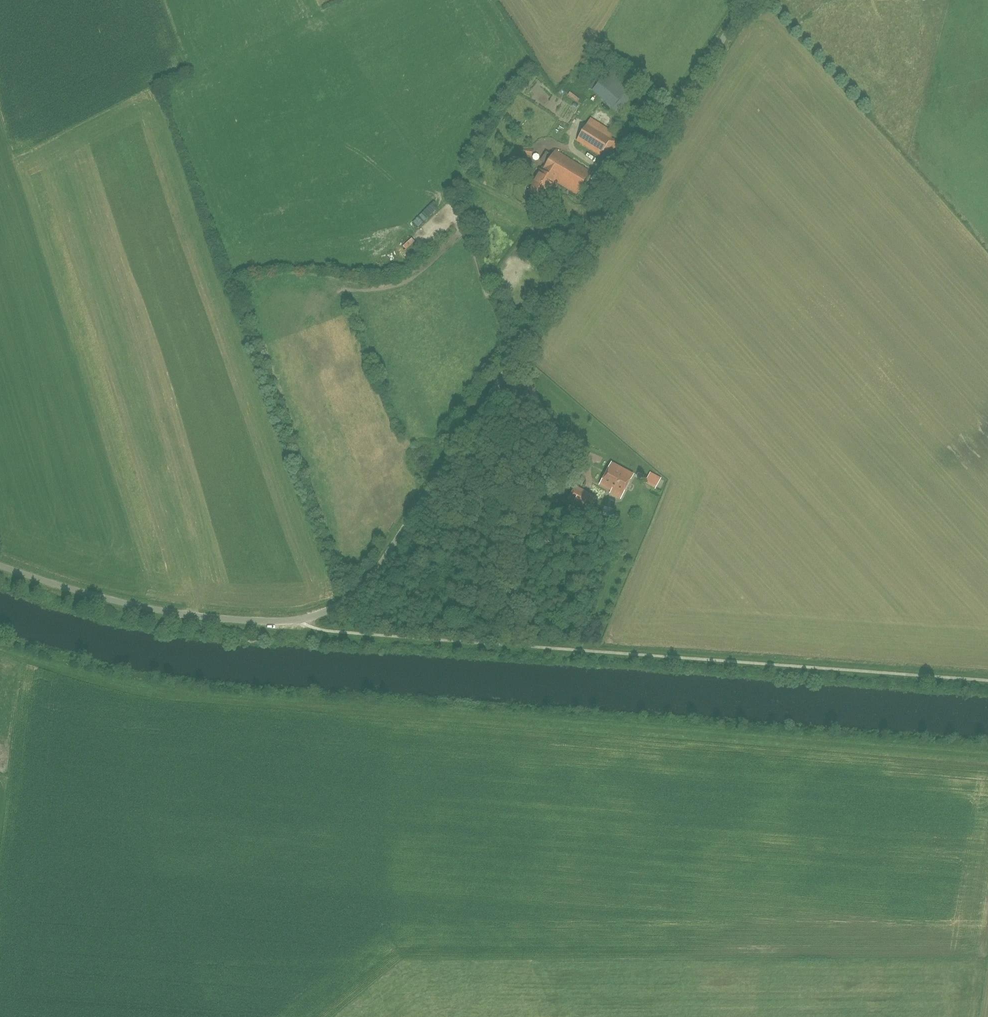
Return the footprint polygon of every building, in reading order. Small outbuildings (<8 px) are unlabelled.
[(627,90),(608,72),(592,90),(612,108),(627,90)] [(576,140),(601,155),(603,151),(609,155),(618,141),(587,123),(576,140)] [(520,154),(532,156),(533,149),(522,146),(520,154)] [(549,192),(556,180),(576,193),(589,172),(555,151),(542,172),(539,170),(527,190),(529,191),(543,200),(545,201),(550,193),(549,192)] [(532,248),(542,255),(548,246),(539,239),(532,248)] [(415,241),(405,249),(409,254),(419,245),(415,241)] [(620,498),(632,475),(611,463),(600,483),(613,490),(611,493),(620,498)] [(659,478),(650,474),(647,480),(656,484),(659,478)] [(575,487),(569,498),(589,509),(595,498),(575,487)]
